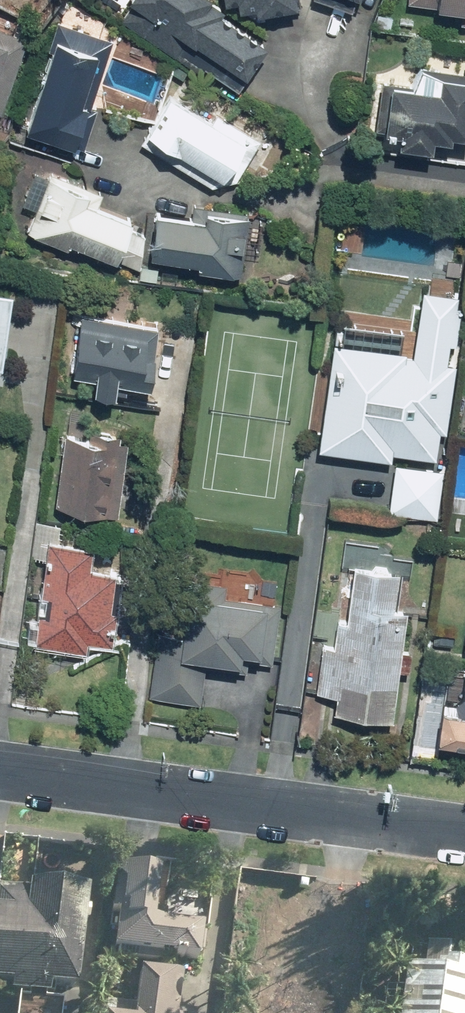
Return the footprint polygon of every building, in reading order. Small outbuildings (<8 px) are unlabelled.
[(277,33),(231,0),(154,0),(251,69),(277,33)] [(117,108),(114,118),(128,123),(131,112),(140,114),(145,96),(104,84),(120,30),(70,15),(38,127),(87,142),(98,102),(117,108)] [(388,78),(382,117),(396,119),(394,134),(444,141),(446,127),(464,130),(464,125),(464,68),(451,66),(449,80),(403,74),(402,80),(388,78)] [(228,172),(239,178),(255,151),(248,146),(257,131),(178,85),(147,139),(223,182),(228,172)] [(112,187),(57,166),(55,172),(40,167),(27,200),(44,206),(38,223),(143,261),(154,231),(140,225),(146,209),(109,196),(112,187)] [(168,206),(165,245),(206,248),(205,262),(252,265),(256,203),(198,200),(197,208),(168,206)] [(18,356),(25,279),(0,277),(0,354),(18,356)] [(91,308),(85,368),(104,369),(103,384),(127,386),(129,373),(161,376),(167,314),(128,310),(130,287),(108,285),(106,309),(91,308)] [(464,296),(464,291),(427,286),(422,347),(337,338),(327,446),(398,453),(399,447),(446,451),(448,425),(453,426),(464,296)] [(134,433),(70,426),(63,495),(127,501),(134,433)] [(399,460),(394,505),(444,511),(450,467),(399,460)] [(58,535),(42,634),(94,641),(95,632),(109,634),(115,592),(119,592),(124,562),(97,558),(100,542),(58,535)] [(419,566),(359,557),(351,616),(339,615),(336,636),(326,635),(320,686),(342,689),(340,705),(399,713),(406,664),(416,665),(420,639),(409,638),(419,566)] [(285,598),(195,588),(191,628),(161,625),(154,693),(205,698),(210,650),(279,657),(285,598)] [(447,701),(443,735),(464,737),(464,703),(447,701)] [(166,919),(174,858),(133,853),(121,951),(204,961),(209,924),(166,919)] [(74,999),(55,996),(57,981),(86,984),(97,888),(37,881),(34,904),(0,900),(0,974),(17,976),(15,989),(26,991),(23,1012),(73,1012),(74,999)] [(405,1012),(464,1012),(464,960),(456,959),(457,945),(429,943),(427,968),(408,967),(405,1012)] [(189,972),(145,968),(141,1012),(185,1012),(189,972)]
